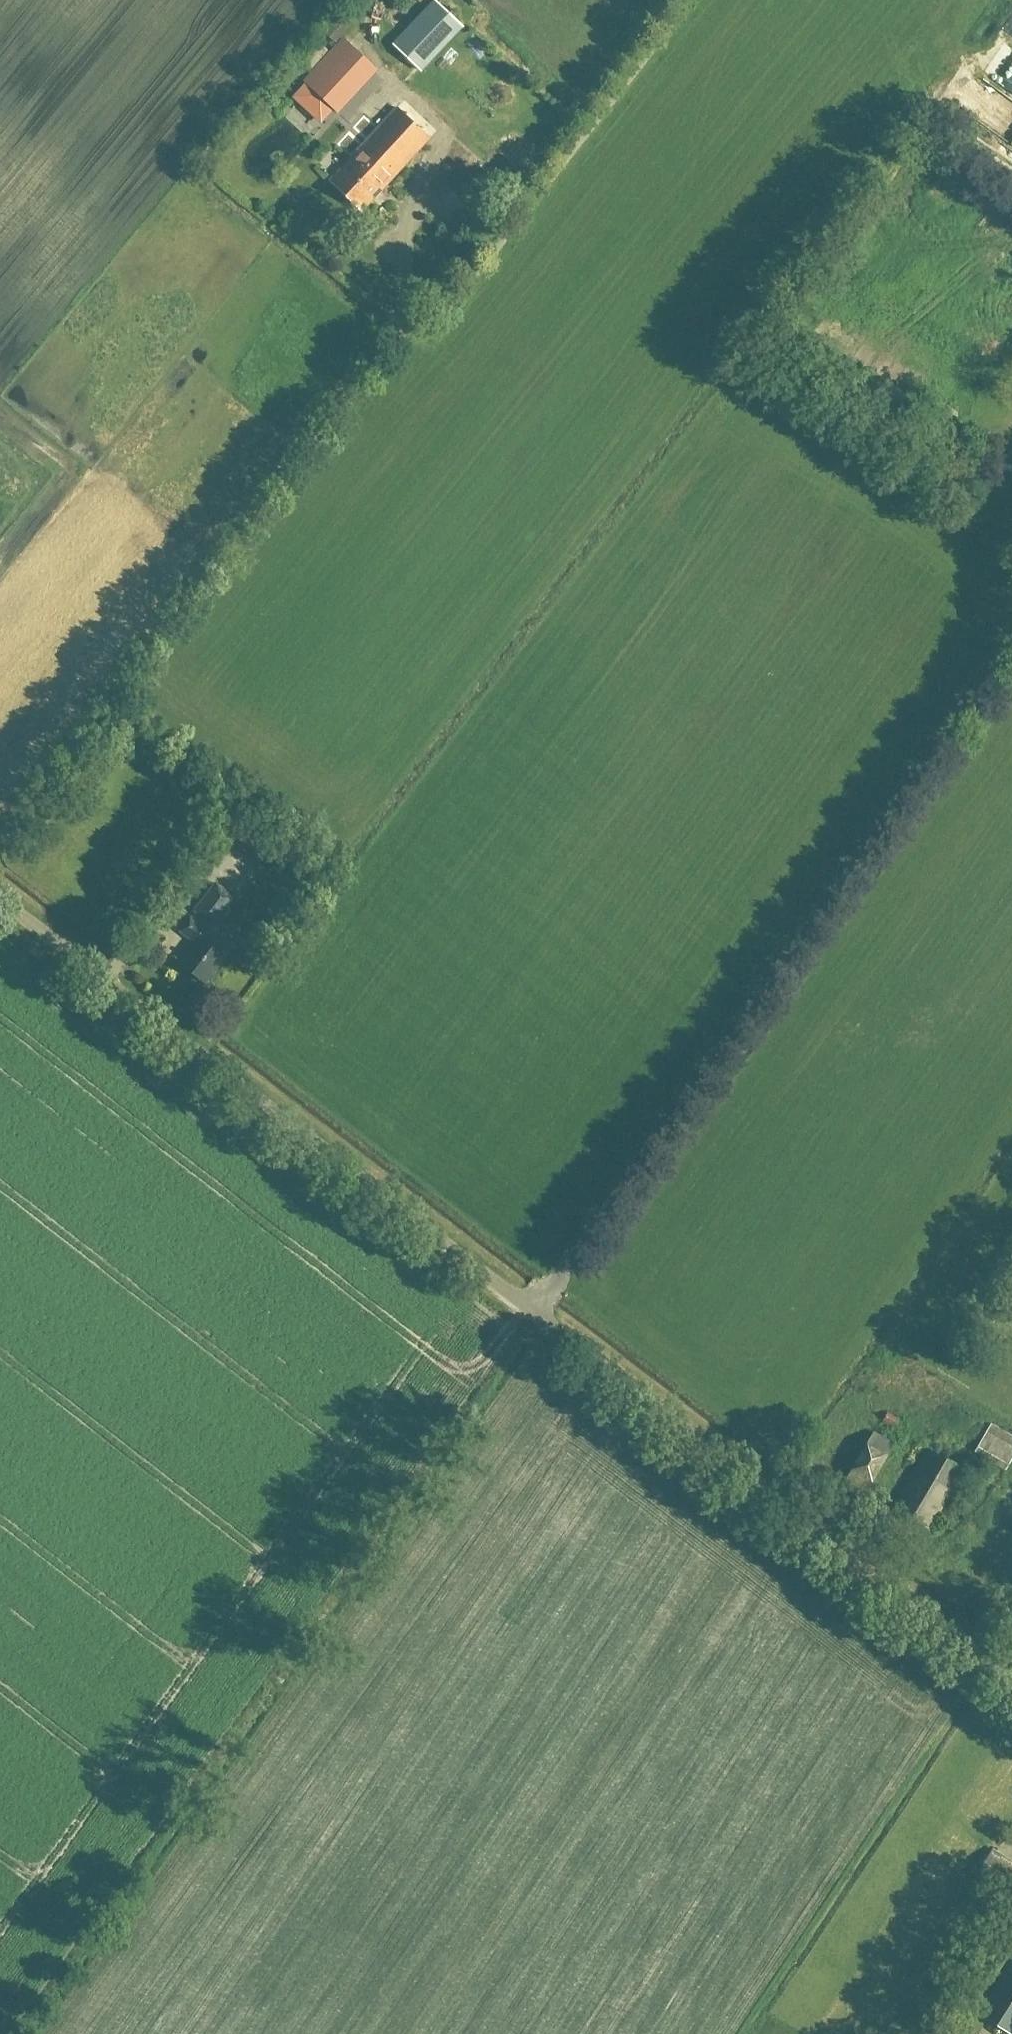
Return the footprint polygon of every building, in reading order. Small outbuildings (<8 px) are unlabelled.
[(393,43),(422,71),(464,27),(435,0),(393,43)] [(340,40),(357,20),(347,12),(330,32),(340,40)] [(312,69),(329,50),(316,37),(298,56),(312,69)] [(319,125),(329,114),(314,99),(357,52),(344,40),(304,83),(290,98),(319,125)] [(355,69),(327,95),(342,111),(369,84),(355,69)] [(398,107),(364,143),(330,180),(363,210),(397,173),(431,137),(398,107)] [(334,173),(348,155),(341,149),(326,167),(334,173)] [(235,899),(216,884),(196,911),(215,926),(235,899)] [(226,954),(233,944),(213,929),(211,932),(191,916),(180,931),(196,943),(181,963),(205,982),(227,954),(226,954)] [(888,1414),(884,1420),(893,1426),(897,1419),(888,1414)] [(866,1491),(894,1442),(873,1431),(845,1480),(866,1491)] [(976,1452),(1006,1470),(1011,1459),(1011,1449),(986,1434),(976,1452)] [(930,1530),(965,1469),(928,1448),(893,1508),(930,1530)] [(993,1848),(976,1876),(1011,1898),(1011,1860),(993,1848)] [(1011,2033),(1011,1962),(979,2014),(1011,2033)]
